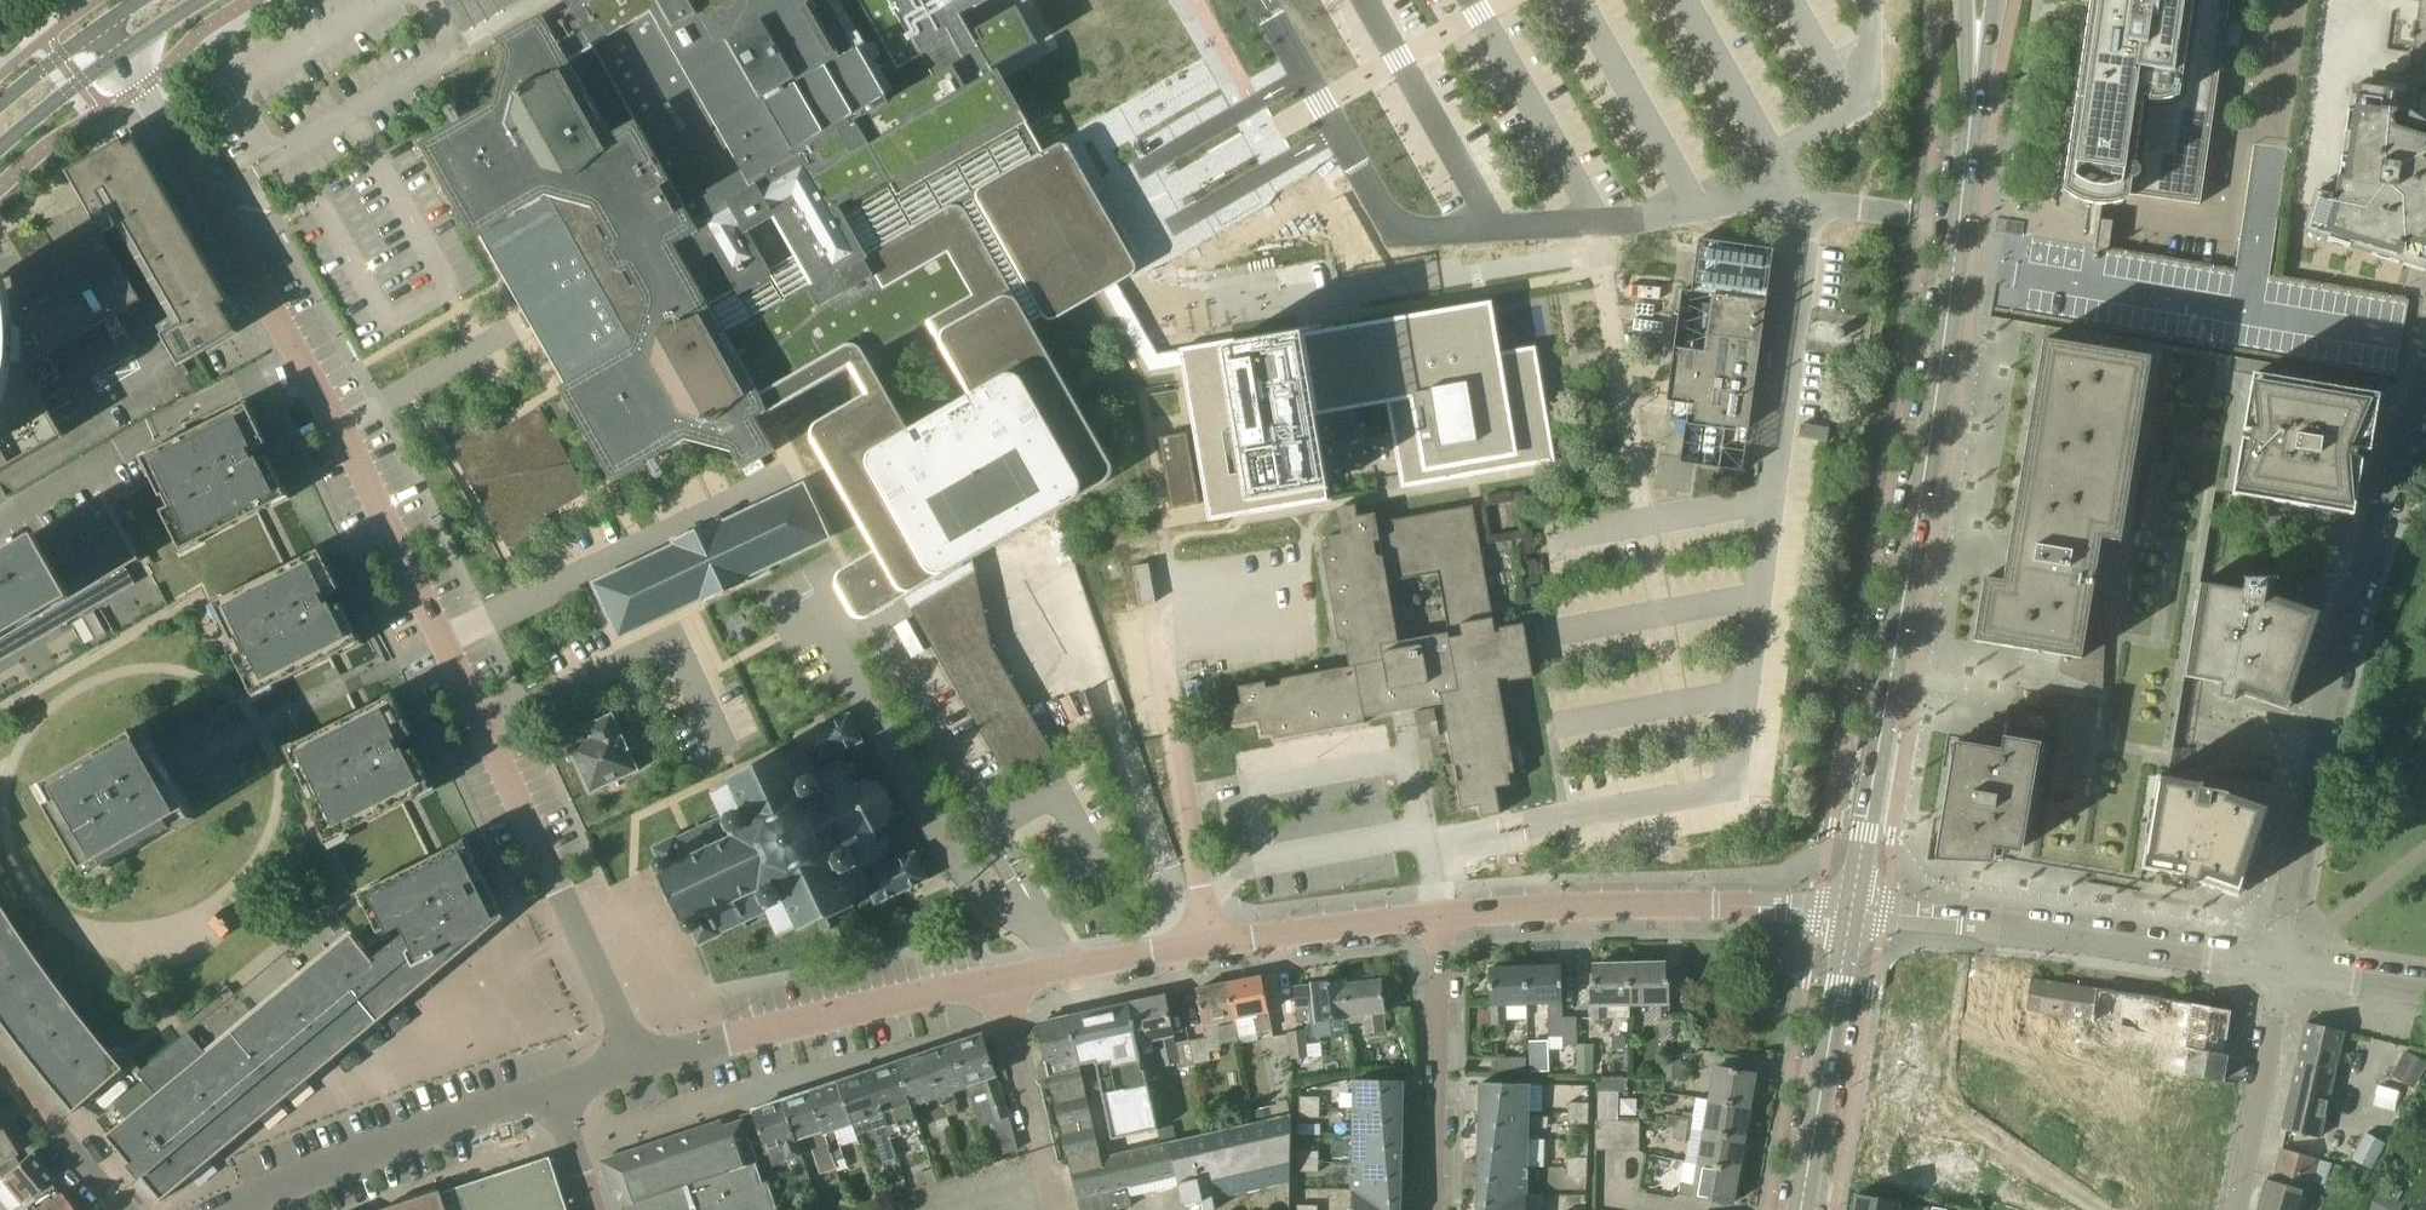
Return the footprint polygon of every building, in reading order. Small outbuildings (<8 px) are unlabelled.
[(1299,328),(1298,329),(1180,349),(1160,352),(1121,283),(1116,275),(1048,156),(1029,123),(1021,108),(996,73),(964,16),(992,0),(855,0),(898,74),(925,58),(936,77),(889,104),(830,0),(568,0),(569,1),(568,1),(568,2),(572,9),(550,22),(545,14),(499,41),(508,57),(495,103),(441,134),(422,145),(423,147),(472,233),(475,239),(477,238),(481,236),(523,309),(535,331),(567,386),(563,388),(561,389),(564,394),(565,395),(612,478),(615,483),(648,464),(645,459),(654,453),(657,458),(660,457),(688,440),(690,441),(698,443),(734,453),(744,469),(773,453),(777,450),(760,420),(759,419),(769,413),(770,414),(801,396),(852,367),(868,394),(820,422),(815,427),(813,433),(814,439),(815,442),(877,550),(852,564),(845,568),(844,569),(843,569),(839,574),(837,580),(837,582),(837,586),(839,589),(852,612),(856,617),(858,617),(862,619),(863,619),(867,619),(869,618),(871,617),(905,598),(906,597),(938,579),(939,579),(947,574),(950,572),(963,565),(964,564),(974,559),(1057,511),(1069,504),(1070,503),(1106,483),(1109,480),(1111,477),(1112,474),(1112,470),(1112,467),(1111,465),(1031,323),(1044,315),(1099,284),(1104,293),(1150,373),(1183,367),(1195,437),(1210,521),(1245,515),(1329,501),(1314,413),(1388,400),(1403,488),(1556,462),(1556,461),(1536,346),(1498,353),(1490,305),(1364,327),(1323,334),(1322,324),(1319,325),(1320,335),(1300,338),(1299,328)] [(463,33),(520,0),(444,0),(463,33)] [(2065,185),(2064,190),(2072,196),(2081,200),(2091,203),(2100,205),(2109,205),(2116,204),(2123,202),(2130,199),(2130,194),(2200,204),(2230,0),(2092,0),(2065,185)] [(2291,201),(2311,208),(2305,225),(2330,233),(2327,241),(2350,248),(2352,240),(2374,247),(2372,255),(2425,272),(2425,267),(2425,0),(2319,0),(2291,201)] [(86,199),(100,224),(103,222),(111,235),(108,237),(144,301),(166,338),(182,365),(238,332),(231,320),(240,315),(230,298),(228,299),(149,163),(133,135),(70,172),(86,199)] [(2239,242),(2235,271),(2110,250),(2114,220),(2100,218),(2096,248),(2005,233),(2003,242),(2001,256),(1998,271),(1992,311),(2368,371),(2381,295),(2269,276),(2273,247),(2239,242)] [(1,482),(8,495),(193,388),(143,301),(144,301),(108,237),(13,292),(11,283),(7,272),(0,276),(0,480),(1,482)] [(1767,302),(1774,249),(1699,239),(1697,254),(1692,291),(1683,290),(1673,366),(1668,400),(1670,400),(1698,404),(1696,420),(1696,421),(1748,428),(1748,425),(1749,425),(1767,302)] [(2006,737),(2004,737),(1986,734),(1984,747),(1975,745),(1955,742),(1955,743),(1955,746),(1956,746),(1956,745),(1960,745),(1958,757),(1953,756),(1952,762),(1938,847),(1949,849),(1948,856),(1950,856),(1989,858),(1989,857),(1990,856),(1986,855),(1997,857),(2089,872),(2185,888),(2194,889),(2197,882),(2231,894),(2239,897),(2249,865),(2242,863),(2251,836),(2258,839),(2260,836),(2267,813),(2269,807),(2262,805),(2226,793),(2203,789),(2204,783),(2168,777),(2185,677),(2184,677),(2200,584),(2216,492),(2233,495),(2253,374),(2235,371),(2237,356),(2084,331),(2081,346),(2044,340),(2014,524),(2004,581),(1985,578),(1975,641),(2030,650),(2015,739),(2006,737)] [(1184,412),(1178,373),(1150,377),(1152,388),(1156,416),(1184,412)] [(2253,374),(2233,495),(2354,515),(2363,459),(2348,456),(2349,448),(2370,452),(2380,395),(2253,374)] [(328,841),(329,842),(329,843),(355,895),(235,994),(234,994),(189,1032),(139,1073),(144,1079),(158,1096),(129,1120),(110,1136),(163,1200),(504,918),(505,918),(492,892),(493,891),(500,888),(495,878),(495,877),(486,881),(471,849),(470,849),(466,841),(447,851),(433,858),(405,803),(414,798),(434,788),(430,780),(418,757),(414,749),(415,748),(424,744),(419,734),(418,733),(414,735),(403,714),(394,696),(386,699),(360,712),(351,694),(350,693),(342,676),(341,675),(332,657),(341,653),(361,643),(357,635),(345,612),(341,603),(342,603),(351,598),(346,588),(345,587),(341,589),(331,569),(321,550),(313,554),(287,567),(259,511),(268,507),(288,497),(284,489),(273,466),(270,460),(269,457),(278,453),(273,443),(273,442),(273,441),(268,444),(258,423),(249,405),(248,404),(241,408),(191,433),(187,425),(186,424),(176,403),(175,402),(9,498),(8,498),(0,503),(0,703),(202,587),(236,656),(235,656),(251,688),(248,689),(249,690),(156,744),(155,744),(154,745),(145,729),(137,734),(49,784),(41,789),(52,807),(92,876),(110,865),(175,828),(195,816),(194,815),(288,761),(309,801),(308,802),(323,833),(327,841),(328,841)] [(493,422),(451,446),(456,455),(475,489),(485,506),(504,540),(509,549),(510,549),(552,525),(547,516),(590,492),(589,491),(541,407),(499,431),(493,422)] [(1172,509),(1201,504),(1188,433),(1160,438),(1172,509)] [(1677,491),(1690,492),(1694,464),(1695,459),(1683,457),(1661,454),(1656,488),(1669,489),(1668,496),(1676,497),(1677,491)] [(747,576),(828,538),(804,486),(723,524),(720,519),(675,540),(678,546),(597,584),(621,636),(702,597),(704,603),(750,581),(747,576)] [(1444,704),(1455,765),(1462,767),(1464,780),(1458,781),(1462,805),(1463,809),(1480,806),(1482,817),(1502,814),(1497,788),(1512,785),(1510,774),(1516,773),(1499,679),(1509,678),(1510,681),(1534,677),(1525,624),(1500,628),(1501,632),(1497,633),(1474,506),(1378,523),(1376,513),(1359,517),(1357,505),(1337,508),(1342,534),(1327,537),(1329,548),(1323,549),(1340,640),(1346,639),(1351,666),(1239,686),(1242,704),(1231,706),(1234,725),(1260,721),(1263,736),(1274,734),(1275,739),(1366,723),(1366,718),(1444,704)] [(1499,527),(1509,525),(1505,507),(1496,508),(1499,527)] [(1150,564),(1134,567),(1141,605),(1157,602),(1150,564)] [(1009,779),(1055,753),(994,647),(977,571),(956,582),(911,608),(1009,779)] [(2184,677),(2185,677),(2222,683),(2219,699),(2234,703),(2237,693),(2288,711),(2295,691),(2287,688),(2291,676),(2299,679),(2306,659),(2298,656),(2307,629),(2315,632),(2322,612),(2297,603),(2278,596),(2278,579),(2246,579),(2244,591),(2200,584),(2184,677)] [(637,746),(629,729),(641,723),(633,706),(588,727),(594,738),(572,749),(592,792),(639,770),(629,750),(637,746)] [(824,932),(829,930),(842,924),(838,914),(856,906),(854,902),(872,893),(877,904),(928,880),(916,853),(890,865),(886,856),(887,855),(885,853),(890,848),(891,843),(888,837),(883,834),(879,835),(878,832),(887,826),(888,827),(890,825),(888,824),(893,815),(895,816),(895,813),(893,813),(893,803),(896,803),(895,800),(893,800),(889,792),(890,791),(889,788),(887,790),(880,784),(881,782),(878,781),(877,783),(868,781),(868,778),(865,778),(866,780),(855,783),(854,780),(856,778),(858,772),(855,766),(850,764),(844,764),(843,761),(842,762),(837,753),(863,741),(851,714),(823,727),(800,738),(804,749),(786,757),(784,753),(731,778),(733,782),(712,792),(722,812),(697,823),(699,829),(689,834),(677,839),(677,838),(655,848),(661,861),(660,862),(659,863),(659,865),(659,868),(660,870),(662,871),(659,872),(671,898),(684,926),(687,925),(687,927),(689,930),(691,932),(694,932),(700,945),(722,935),(721,933),(743,923),(746,928),(747,928),(747,927),(770,916),(780,936),(800,927),(802,931),(820,923),(824,932)] [(75,1111),(125,1069),(111,1053),(86,1023),(62,992),(40,960),(18,929),(0,901),(0,1017),(24,1049),(49,1081),(75,1111)] [(1607,1004),(1633,1003),(1632,964),(1595,965),(1595,981),(1593,981),(1593,1004),(1594,1004),(1594,1018),(1607,1017),(1607,1004)] [(1632,964),(1633,1003),(1656,1003),(1656,1017),(1669,1016),(1668,1003),(1669,1003),(1669,979),(1666,979),(1666,971),(1666,964),(1632,964)] [(1564,1017),(1562,966),(1525,967),(1527,1004),(1549,1003),(1550,1049),(1564,1048),(1564,1045),(1578,1044),(1577,1016),(1564,1017)] [(1507,1024),(1507,1019),(1528,1018),(1527,1004),(1525,967),(1490,968),(1491,1005),(1492,1005),(1493,1024),(1507,1024)] [(2225,1078),(2235,1003),(2013,973),(2006,1021),(2024,1024),(2026,1008),(2096,1018),(2090,1059),(2225,1078)] [(1273,1029),(1262,976),(1229,983),(1236,1019),(1254,1015),(1258,1032),(1273,1029)] [(1346,984),(1346,980),(1313,983),(1314,985),(1294,987),(1297,1006),(1298,1022),(1312,1021),(1349,1017),(1346,984)] [(1349,1017),(1349,1022),(1366,1020),(1367,1033),(1386,1032),(1384,1012),(1385,1012),(1382,980),(1346,984),(1349,1017)] [(1220,1022),(1236,1019),(1229,983),(1197,989),(1207,1037),(1189,1041),(1195,1066),(1196,1065),(1196,1064),(1222,1058),(1220,1050),(1223,1049),(1219,1035),(1222,1034),(1220,1022)] [(1195,1066),(1189,1041),(1174,1044),(1172,1035),(1173,1035),(1169,1014),(1162,1015),(1158,997),(1130,1004),(1144,1069),(1162,1065),(1163,1066),(1179,1063),(1180,1069),(1195,1066)] [(1144,1069),(1130,1004),(1069,1017),(1080,1065),(1096,1062),(1113,1139),(1158,1129),(1144,1069)] [(1082,1209),(1118,1209),(1132,1206),(1128,1187),(1177,1176),(1184,1206),(1204,1202),(1205,1209),(1213,1209),(1217,1209),(1215,1199),(1290,1182),(1291,1182),(1292,1115),(1275,1119),(1259,1122),(1102,1158),(1097,1137),(1095,1138),(1080,1065),(1069,1017),(1043,1023),(1039,1028),(1048,1065),(1045,1066),(1039,1076),(1040,1080),(1051,1077),(1066,1144),(1082,1209)] [(2320,1138),(2344,1031),(2306,1022),(2282,1129),(2320,1138)] [(1288,1031),(1292,1058),(1309,1056),(1306,1029),(1288,1031)] [(1011,1117),(992,1063),(984,1039),(981,1037),(979,1038),(978,1036),(954,1044),(969,1087),(966,1088),(970,1097),(981,1127),(994,1123),(1011,1117)] [(1578,1074),(1594,1075),(1595,1044),(1579,1043),(1578,1074)] [(953,1093),(966,1088),(969,1087),(954,1044),(927,1053),(948,1117),(957,1113),(952,1099),(955,1098),(953,1093)] [(1666,1077),(1681,1077),(1681,1047),(1666,1047),(1666,1077)] [(1711,1100),(1749,1106),(1755,1074),(1737,1071),(1740,1056),(1704,1050),(1702,1065),(1716,1067),(1711,1100)] [(2405,1051),(2397,1065),(2420,1078),(2425,1066),(2425,1063),(2405,1051)] [(936,1121),(948,1117),(927,1053),(899,1063),(920,1130),(922,1129),(914,1106),(927,1102),(928,1107),(931,1106),(936,1121)] [(1511,1057),(1495,1057),(1493,1057),(1492,1071),(1527,1072),(1527,1057),(1521,1057),(1521,1053),(1511,1053),(1511,1057)] [(892,1139),(920,1130),(899,1063),(869,1072),(892,1139)] [(878,1144),(892,1139),(869,1072),(839,1082),(853,1124),(854,1123),(870,1119),(874,1131),(878,1144)] [(1599,1091),(1627,1092),(1628,1078),(1600,1077),(1599,1091)] [(1355,1107),(1403,1108),(1404,1081),(1356,1080),(1355,1107)] [(838,1130),(853,1125),(853,1124),(839,1082),(811,1092),(834,1162),(835,1162),(845,1158),(837,1136),(839,1135),(838,1130)] [(1481,1110),(1529,1111),(1529,1084),(1482,1083),(1481,1110)] [(837,1168),(835,1162),(834,1162),(811,1092),(784,1101),(797,1140),(809,1136),(821,1174),(837,1168)] [(1639,1096),(1622,1095),(1622,1112),(1639,1112),(1639,1096)] [(1321,1107),(1321,1097),(1301,1096),(1300,1107),(1321,1107)] [(1744,1138),(1749,1106),(1711,1100),(1705,1132),(1744,1138)] [(797,1140),(784,1101),(753,1111),(772,1166),(790,1160),(801,1193),(814,1189),(797,1140)] [(1589,1113),(1589,1103),(1569,1102),(1569,1113),(1589,1113)] [(1256,1109),(1259,1122),(1275,1119),(1272,1105),(1256,1109)] [(1320,1118),(1321,1107),(1300,1107),(1300,1117),(1320,1118)] [(1402,1136),(1403,1108),(1355,1107),(1354,1135),(1402,1136)] [(1528,1139),(1529,1111),(1481,1110),(1480,1137),(1528,1139)] [(765,1168),(772,1166),(753,1111),(747,1113),(741,1115),(743,1121),(759,1170),(765,1168)] [(1589,1124),(1589,1113),(1569,1113),(1569,1123),(1589,1124)] [(1668,1114),(1667,1124),(1676,1126),(1678,1116),(1668,1114)] [(1675,1127),(1691,1130),(1693,1118),(1678,1115),(1678,1116),(1676,1126),(1675,1127)] [(1611,1150),(1612,1120),(1596,1120),(1596,1150),(1611,1150)] [(1625,1150),(1626,1120),(1612,1120),(1611,1150),(1625,1150)] [(1626,1120),(1625,1150),(1640,1150),(1641,1121),(1626,1120)] [(695,1130),(602,1161),(619,1209),(779,1209),(770,1182),(764,1184),(759,1170),(743,1121),(725,1127),(723,1121),(695,1130)] [(1689,1141),(1691,1130),(1675,1127),(1674,1138),(1689,1141)] [(14,1155),(16,1153),(10,1145),(15,1142),(5,1128),(0,1131),(0,1164),(14,1155)] [(2367,1130),(2353,1157),(2373,1167),(2387,1140),(2367,1130)] [(1739,1170),(1744,1138),(1705,1132),(1700,1164),(1739,1170)] [(1402,1163),(1402,1136),(1354,1135),(1354,1162),(1402,1163)] [(1480,1137),(1480,1165),(1527,1166),(1528,1139),(1480,1137)] [(2316,1158),(2282,1148),(2273,1182),(2266,1180),(2258,1209),(2301,1209),(2316,1158)] [(1320,1161),(1320,1151),(1299,1151),(1299,1161),(1320,1161)] [(20,1203),(50,1180),(53,1179),(31,1153),(2,1177),(3,1178),(2,1179),(20,1203)] [(405,1205),(389,1209),(569,1209),(551,1157),(440,1193),(440,1194),(405,1205)] [(1588,1168),(1588,1157),(1568,1157),(1568,1167),(1588,1168)] [(1319,1172),(1320,1161),(1299,1161),(1299,1171),(1319,1172)] [(1401,1190),(1402,1163),(1354,1162),(1353,1189),(1401,1190)] [(1733,1203),(1739,1170),(1700,1164),(1696,1185),(1682,1182),(1680,1194),(1694,1196),(1694,1197),(1733,1203)] [(1527,1193),(1527,1166),(1480,1165),(1479,1192),(1527,1193)] [(1588,1178),(1588,1168),(1568,1167),(1567,1177),(1588,1178)] [(34,1209),(71,1209),(60,1194),(59,1195),(53,1185),(30,1204),(34,1209)] [(2404,1203),(2373,1187),(2362,1208),(2367,1209),(2400,1209),(2404,1203)] [(1401,1190),(1353,1189),(1353,1209),(1401,1209),(1401,1190)] [(1527,1193),(1479,1192),(1479,1209),(1526,1209),(1527,1193)] [(1855,1209),(1900,1209),(1901,1200),(1858,1192),(1855,1209)]
